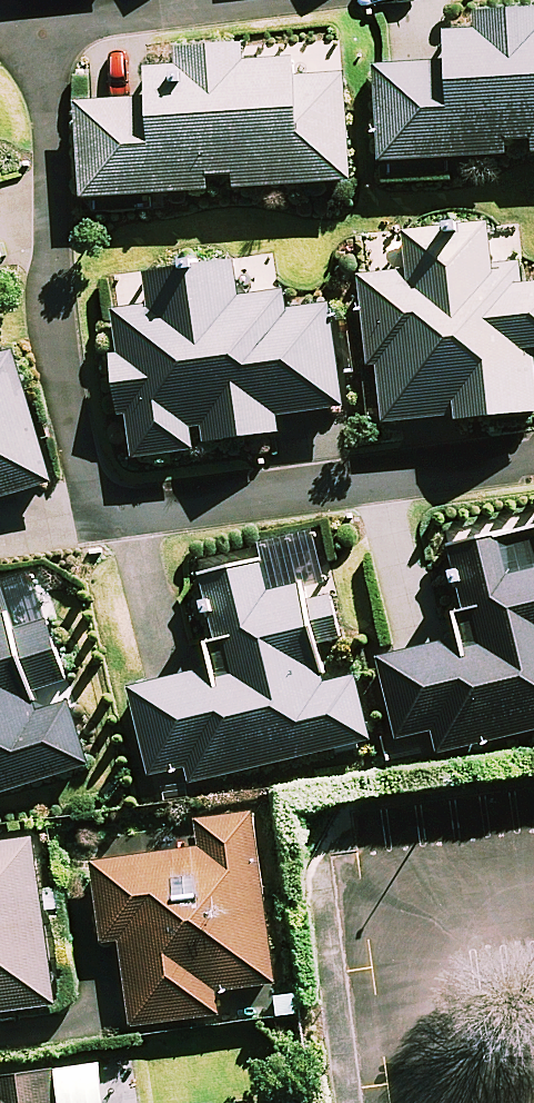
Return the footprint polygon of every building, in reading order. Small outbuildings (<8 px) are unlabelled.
[(383,163),(533,153),(533,17),(483,21),(484,34),(448,37),(450,65),(376,70),(383,163)] [(77,104),(83,197),(351,179),(344,76),(297,79),(296,66),(245,69),(244,51),(183,55),(184,68),(148,71),(150,99),(77,104)] [(387,422),(459,414),(460,422),(533,414),(533,365),(532,346),(533,346),(533,290),(527,290),(525,269),(490,273),(485,228),(408,236),(411,276),(367,280),(376,370),(382,369),(387,422)] [(118,316),(136,455),(190,448),(188,428),(207,425),(209,446),(278,437),(276,415),(339,406),(326,307),(284,312),(282,297),(234,303),(229,268),(152,278),(156,311),(118,316)] [(51,485),(11,356),(0,359),(0,501),(51,485)] [(533,731),(533,532),(452,552),(447,553),(466,634),(379,655),(401,743),(435,735),(440,753),(533,731)] [(190,783),(363,741),(349,683),(320,690),(310,647),(339,640),(329,602),(301,609),(296,589),(264,597),(257,568),(202,582),(197,583),(216,663),(130,684),(151,773),(186,765),(190,783)] [(86,771),(68,714),(39,723),(29,692),(62,682),(43,623),(11,633),(7,621),(0,624),(0,798),(86,771)] [(275,985),(253,814),(195,822),(199,848),(93,862),(104,942),(121,940),(133,1027),(220,1016),(217,993),(275,985)] [(34,842),(0,847),(0,1014),(54,1008),(34,842)] [(99,1068),(0,1080),(0,1102),(103,1102),(99,1068)]
